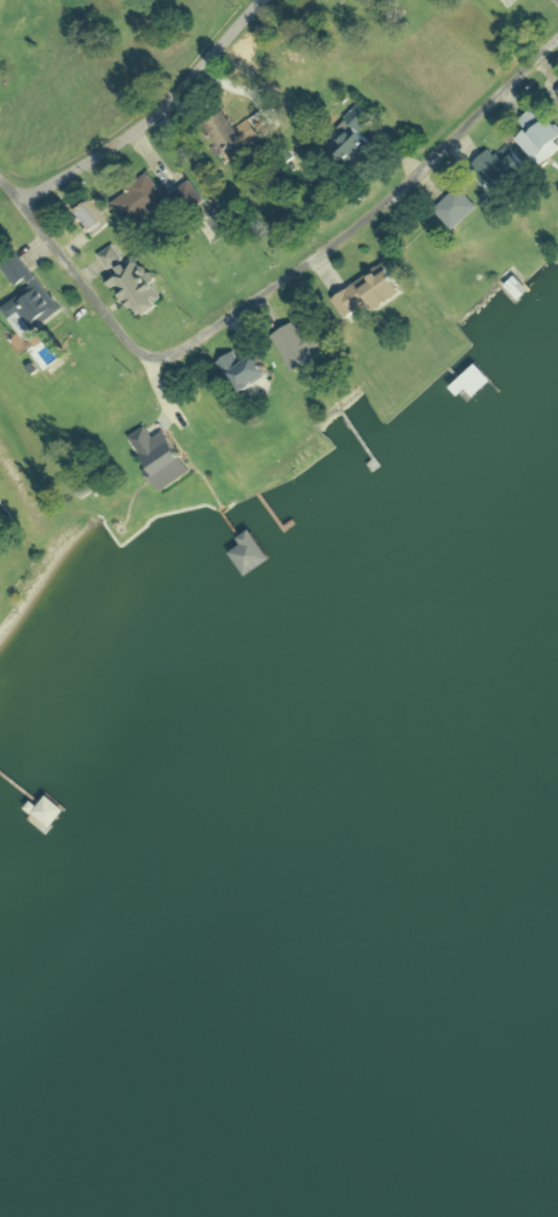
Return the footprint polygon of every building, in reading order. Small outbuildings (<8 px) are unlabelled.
[(520,0),(502,0),(510,9),(520,0)] [(344,119),(353,128),(332,149),(351,167),(372,146),(359,133),(371,120),(357,106),(344,119)] [(516,140),(537,164),(557,144),(557,135),(534,109),(518,123),(526,131),(516,140)] [(243,139),(220,112),(200,128),(223,155),(243,139)] [(518,176),(490,148),(470,169),(498,197),(518,176)] [(110,201),(130,230),(168,204),(148,175),(110,201)] [(437,210),(452,226),(474,204),(458,188),(437,210)] [(105,224),(87,205),(73,217),(91,237),(105,224)] [(121,261),(112,247),(98,257),(107,270),(121,261)] [(24,339),(60,313),(15,252),(0,264),(0,266),(21,295),(2,309),(24,339)] [(163,306),(137,261),(110,276),(136,321),(163,306)] [(332,298),(346,321),(374,304),(378,311),(406,294),(387,264),(332,298)] [(270,337),(292,372),(324,353),(312,332),(304,337),(295,322),(270,337)] [(257,356),(242,365),(235,353),(219,362),(238,396),(270,377),(257,356)] [(450,388),(465,404),(491,381),(476,364),(450,388)] [(129,439),(165,492),(194,473),(170,438),(158,446),(146,427),(129,439)] [(228,553),(245,578),(270,561),(250,531),(236,540),(240,545),(228,553)] [(50,829),(65,812),(47,797),(32,814),(50,829)]
